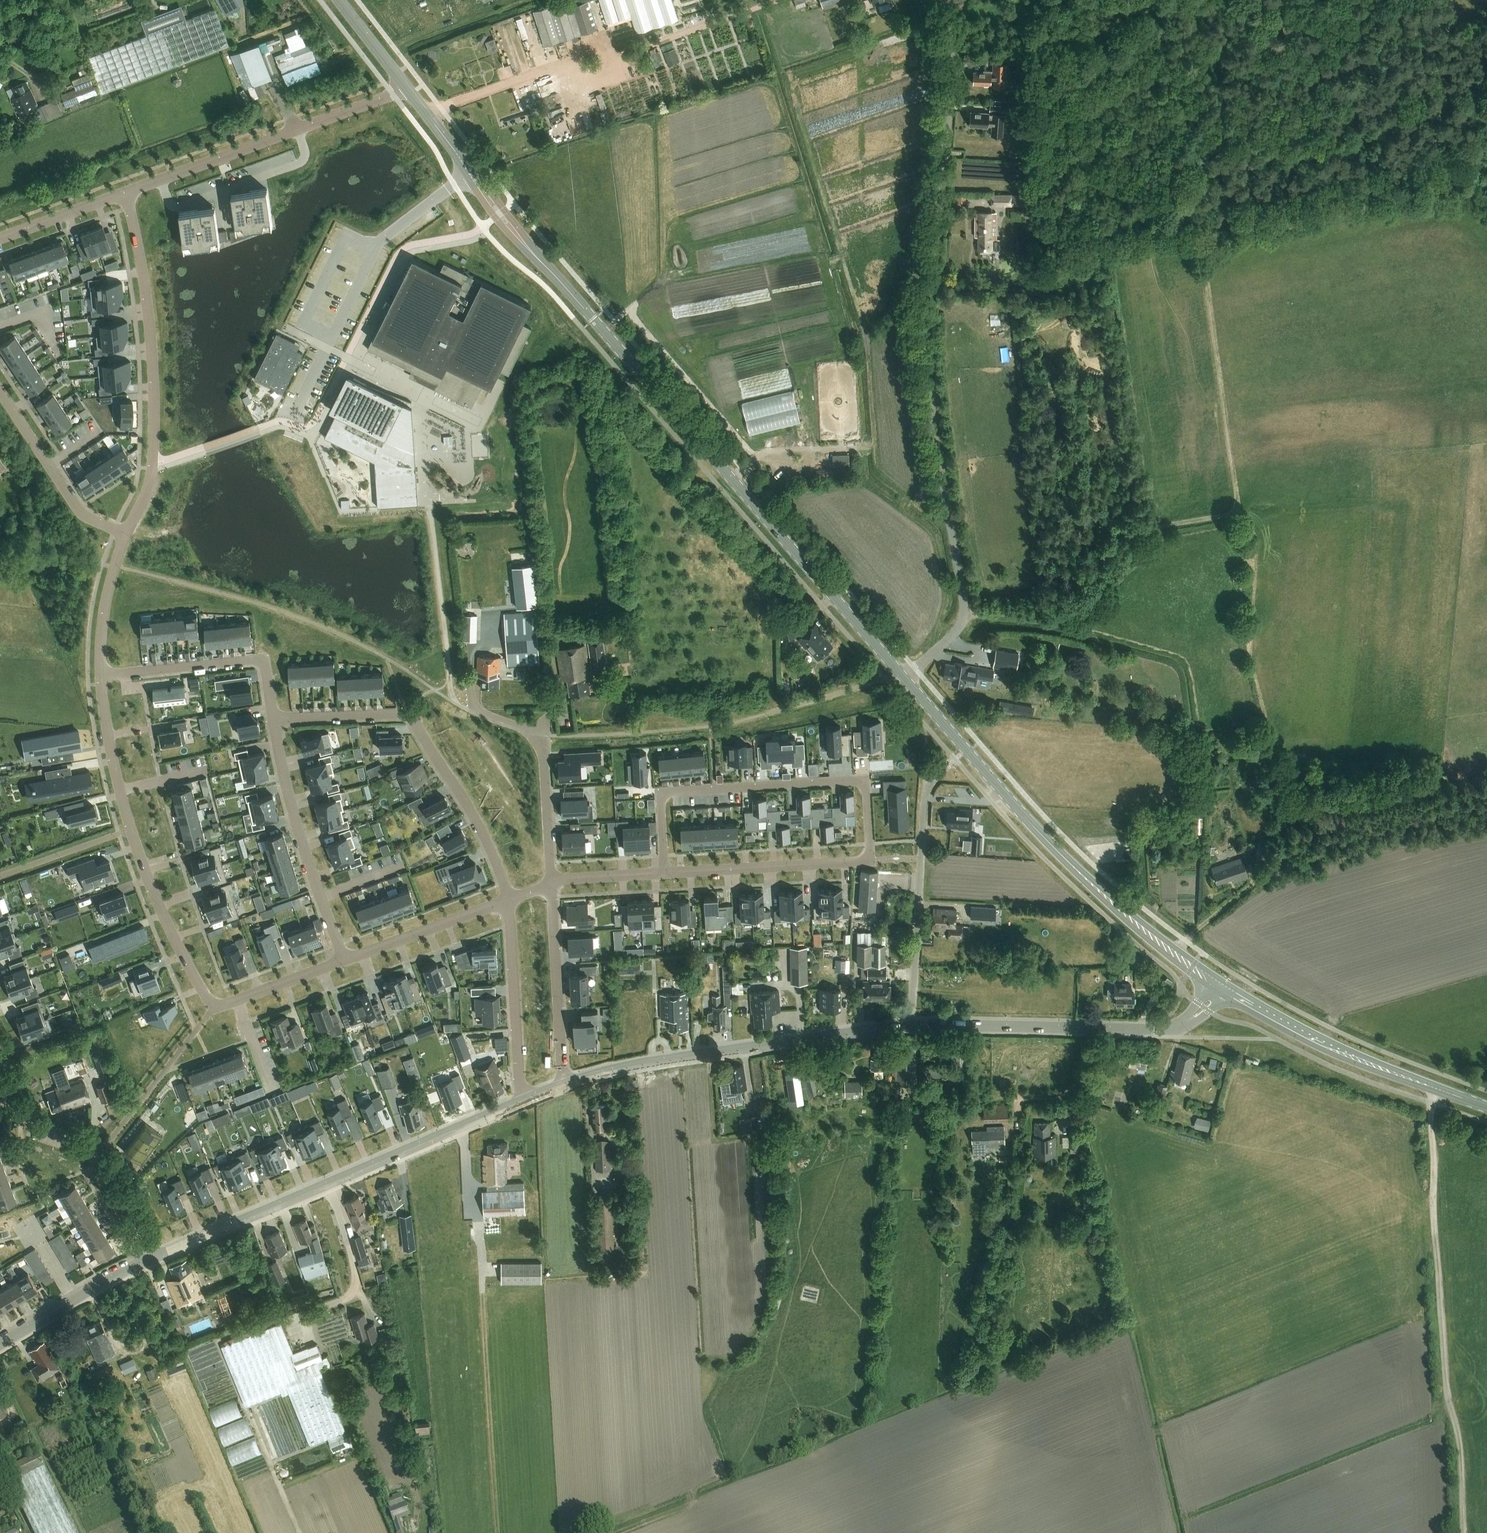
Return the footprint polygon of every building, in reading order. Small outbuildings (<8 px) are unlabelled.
[(591,0),(565,0),(567,8),(572,7),(581,35),(597,30),(588,1),(591,0)] [(607,24),(631,16),(637,33),(653,28),(678,20),(672,0),(599,0),(607,24)] [(683,15),(695,13),(692,0),(680,0),(683,15)] [(797,8),(806,5),(804,0),(794,0),(797,8)] [(544,46),(575,37),(564,2),(533,11),(544,46)] [(216,9),(187,20),(181,5),(141,20),(147,35),(88,58),(102,94),(230,46),(216,9)] [(478,40),(483,43),(488,36),(483,32),(478,40)] [(487,39),(490,51),(499,49),(496,37),(487,39)] [(291,50),(293,56),(314,49),(312,43),(291,50)] [(674,48),(664,52),(668,65),(679,61),(674,48)] [(287,53),(276,55),(277,61),(289,59),(287,53)] [(991,85),(991,89),(1008,89),(1009,63),(990,62),(990,70),(984,70),(984,72),(974,71),(973,84),(991,85)] [(42,122),(52,118),(63,113),(57,99),(38,107),(30,89),(26,82),(13,88),(17,98),(11,101),(18,116),(30,111),(33,117),(39,114),(41,118),(42,122)] [(96,82),(62,94),(66,106),(100,94),(96,82)] [(256,97),(265,93),(260,82),(251,85),(256,97)] [(997,120),(998,114),(989,113),(971,111),(970,126),(988,127),(988,119),(997,120)] [(1002,133),(1002,158),(1017,158),(1018,134),(1002,133)] [(250,192),(232,194),(237,230),(230,231),(231,241),(252,234),(251,228),(264,226),(265,220),(272,219),(267,189),(250,192)] [(1035,194),(991,194),(991,205),(1027,206),(1027,204),(1035,204),(1035,194)] [(197,210),(180,212),(184,242),(191,241),(193,247),(207,245),(207,246),(228,238),(226,231),(219,232),(215,207),(204,209),(197,210)] [(979,250),(992,250),(1000,250),(1000,239),(996,239),(996,213),(993,213),(976,213),(976,234),(979,234),(979,250)] [(91,231),(99,253),(110,249),(111,253),(118,250),(112,234),(106,236),(102,226),(91,231)] [(82,259),(99,253),(91,231),(80,235),(84,245),(77,247),(82,259)] [(50,245),(57,264),(68,260),(61,242),(50,245)] [(40,249),(47,268),(57,264),(50,245),(40,249)] [(29,253),(36,272),(47,268),(40,249),(29,253)] [(29,253),(19,257),(26,276),(36,272),(29,253)] [(10,266),(15,279),(26,276),(19,257),(8,261),(9,263),(10,266)] [(500,370),(509,374),(531,328),(523,324),(531,306),(444,263),(440,272),(412,258),(368,348),(429,379),(438,383),(435,389),(472,407),(483,383),(491,387),(500,370)] [(107,269),(119,266),(117,259),(105,263),(107,269)] [(95,267),(82,272),(84,278),(97,273),(95,267)] [(0,287),(10,284),(4,269),(0,271),(0,286),(0,287)] [(99,278),(87,279),(88,286),(89,286),(90,298),(116,295),(123,294),(123,291),(122,282),(100,285),(99,278)] [(1040,288),(1022,288),(1022,297),(1040,297),(1040,288)] [(92,310),(90,310),(91,316),(103,315),(102,309),(117,307),(116,295),(90,298),(92,310)] [(1057,313),(1056,306),(1044,307),(1044,314),(1057,313)] [(103,317),(91,319),(92,326),(97,325),(98,336),(98,337),(128,334),(127,321),(104,324),(103,317)] [(97,349),(94,349),(95,356),(107,354),(107,348),(115,347),(122,346),(123,346),(121,334),(128,334),(128,336),(128,335),(128,334),(98,337),(98,336),(95,336),(97,349)] [(277,334),(255,378),(283,392),(303,353),(292,348),(295,342),(277,334)] [(0,345),(0,350),(4,356),(21,345),(14,336),(0,345)] [(21,345),(4,356),(10,365),(27,354),(21,345)] [(27,354),(10,365),(16,375),(33,364),(27,354)] [(124,373),(131,373),(130,361),(108,363),(108,356),(93,358),(93,365),(97,365),(98,376),(103,376),(124,373)] [(33,364),(16,375),(22,384),(39,373),(33,364)] [(39,373),(22,384),(28,393),(45,382),(39,373)] [(104,387),(98,388),(99,395),(111,394),(111,387),(125,386),(125,385),(124,373),(103,376),(104,387)] [(366,384),(354,378),(349,375),(332,411),(336,413),(325,437),(375,461),(381,465),(376,476),(378,507),(418,504),(412,412),(412,407),(403,403),(366,384)] [(52,393),(36,404),(42,414),(59,403),(52,393)] [(248,395),(243,398),(246,405),(252,402),(248,395)] [(120,401),(120,429),(132,429),(132,401),(120,401)] [(59,403),(42,414),(48,423),(65,412),(59,403)] [(85,408),(79,413),(83,419),(89,415),(85,408)] [(71,422),(65,412),(48,423),(54,433),(71,422)] [(113,443),(108,435),(107,435),(102,438),(108,446),(113,443)] [(1034,444),(1042,447),(1045,439),(1038,436),(1034,444)] [(122,446),(112,453),(124,469),(133,463),(122,446)] [(112,453),(103,459),(114,475),(124,469),(112,453)] [(849,454),(833,455),(834,473),(850,472),(849,454)] [(103,459),(94,465),(105,482),(114,475),(103,459)] [(94,465),(84,471),(95,488),(105,482),(94,465)] [(84,471),(75,478),(86,494),(95,488),(84,471)] [(350,500),(341,500),(342,509),(350,508),(350,500)] [(512,567),(517,607),(538,605),(534,565),(512,567)] [(507,656),(508,665),(509,665),(540,663),(539,646),(536,612),(504,614),(507,648),(507,656)] [(464,613),(464,639),(477,639),(477,614),(464,613)] [(185,616),(187,636),(199,634),(197,615),(185,616)] [(174,617),(177,637),(187,636),(185,616),(174,617)] [(163,618),(166,638),(177,637),(174,617),(163,618)] [(163,618),(152,619),(155,639),(166,638),(163,618)] [(152,619),(141,621),(143,640),(155,639),(152,619)] [(779,622),(783,640),(796,637),(791,619),(779,622)] [(250,622),(239,623),(241,643),(252,642),(250,622)] [(239,623),(227,624),(229,644),(241,643),(239,623)] [(227,624),(216,626),(218,645),(229,644),(227,624)] [(816,624),(798,639),(805,648),(807,647),(818,660),(834,646),(825,637),(824,637),(822,634),(824,632),(816,624)] [(216,626),(205,627),(207,647),(218,645),(216,626)] [(626,626),(616,627),(617,637),(627,636),(626,626)] [(588,643),(592,668),(605,666),(604,661),(606,660),(603,641),(588,643)] [(569,695),(590,692),(588,677),(589,676),(584,645),(558,649),(562,680),(567,680),(569,695)] [(1019,653),(996,650),(994,666),(1016,670),(1019,653)] [(498,689),(499,657),(477,657),(477,677),(481,677),(481,688),(498,689)] [(323,661),(311,662),(313,682),(324,682),(323,661)] [(334,661),(323,661),(324,682),(336,681),(334,661)] [(311,662),(300,663),(301,683),(313,682),(311,662)] [(965,685),(965,682),(976,684),(977,677),(992,679),(994,670),(968,665),(968,664),(956,662),(955,665),(946,663),(944,678),(953,679),(952,683),(965,685)] [(300,663),(288,664),(290,684),(301,683),(300,663)] [(361,673),(350,674),(351,694),(362,694),(361,673)] [(372,673),(361,673),(362,694),(373,693),(372,673)] [(384,673),(372,673),(373,693),(385,693),(384,673)] [(350,674),(339,674),(340,694),(351,694),(350,674)] [(242,676),(215,680),(216,688),(230,686),(232,702),(252,699),(251,683),(243,684),(242,676)] [(198,678),(190,678),(191,690),(199,689),(198,678)] [(168,687),(153,688),(155,707),(187,703),(184,684),(171,686),(172,688),(168,689),(168,687)] [(1003,701),(1002,708),(1033,713),(1035,706),(1003,701)] [(217,713),(207,715),(209,726),(218,724),(217,713)] [(258,718),(248,719),(247,715),(237,717),(240,735),(260,731),(258,718)] [(207,717),(199,718),(201,726),(208,725),(207,717)] [(160,734),(158,735),(160,743),(162,742),(162,746),(186,742),(184,730),(188,730),(186,721),(172,723),(173,730),(160,732),(160,734)] [(863,730),(853,730),(854,733),(856,733),(857,754),(865,754),(865,747),(871,747),(878,747),(883,746),(882,726),(881,721),(862,722),(863,730)] [(840,726),(827,727),(828,754),(842,753),(842,755),(849,755),(848,738),(841,738),(841,734),(840,726)] [(389,729),(377,730),(377,744),(381,744),(381,751),(402,750),(402,747),(404,747),(404,738),(402,738),(402,735),(389,735),(389,729)] [(42,764),(58,761),(57,754),(82,749),(78,731),(21,741),(24,759),(40,756),(42,764)] [(323,734),(301,739),(304,752),(319,749),(321,755),(333,751),(331,745),(328,732),(323,734)] [(794,737),(781,738),(781,747),(782,760),(792,759),(795,759),(795,766),(804,766),(803,759),(802,746),(804,746),(804,743),(802,743),(795,744),(794,737)] [(767,745),(758,746),(759,761),(761,761),(761,768),(772,767),(772,760),(782,760),(781,747),(781,738),(767,739),(767,745)] [(733,752),(728,752),(728,763),(736,762),(736,767),(753,766),(752,748),(747,748),(747,743),(733,744),(733,752)] [(239,758),(242,769),(266,764),(264,753),(249,756),(247,750),(235,753),(236,759),(239,758)] [(565,759),(559,759),(560,780),(581,780),(581,763),(601,763),(601,750),(565,751),(565,759)] [(704,751),(692,752),(694,772),(706,771),(704,751)] [(681,753),(683,773),(694,772),(692,752),(681,753)] [(670,755),(673,774),(683,773),(681,753),(670,755)] [(305,768),(308,780),(329,773),(333,772),(330,761),(331,761),(330,754),(318,757),(320,763),(305,768)] [(633,764),(628,764),(628,774),(633,774),(634,783),(648,783),(646,754),(632,754),(633,764)] [(659,756),(661,776),(673,774),(670,755),(659,756)] [(266,764),(242,769),(244,781),(241,781),(243,787),(255,784),(254,779),(269,775),(266,764)] [(390,771),(392,777),(398,775),(403,789),(408,787),(411,793),(422,789),(419,781),(425,779),(420,764),(403,770),(401,767),(390,771)] [(818,765),(808,765),(809,776),(819,776),(818,765)] [(24,783),(32,782),(32,787),(31,787),(32,789),(33,789),(34,797),(90,787),(88,772),(90,771),(89,771),(64,775),(62,767),(44,770),(46,778),(24,782),(24,783)] [(375,767),(367,770),(370,777),(377,774),(375,767)] [(725,772),(717,772),(718,781),(726,780),(725,772)] [(329,773),(308,780),(311,791),(325,786),(327,792),(339,789),(337,782),(332,783),(329,773)] [(892,780),(882,781),(884,800),(888,799),(890,825),(890,829),(890,831),(891,830),(892,830),(904,830),(909,829),(909,825),(908,822),(907,792),(906,779),(897,780),(892,780)] [(175,803),(195,798),(192,788),(194,787),(192,781),(177,785),(178,791),(172,792),(175,803)] [(564,798),(562,798),(563,817),(578,816),(588,815),(587,804),(587,797),(584,797),(584,790),(572,790),(572,798),(564,798)] [(330,801),(316,805),(318,816),(340,811),(342,810),(344,809),(341,799),(343,799),(341,791),(329,794),(330,801)] [(841,806),(832,806),(833,815),(833,825),(847,824),(846,815),(855,815),(854,792),(840,793),(841,806)] [(249,801),(251,812),(276,806),(273,795),(258,799),(257,793),(245,795),(246,801),(249,801)] [(797,808),(789,809),(789,818),(790,828),(803,827),(802,818),(811,817),(811,808),(810,795),(796,796),(797,808)] [(424,801),(413,806),(416,811),(417,811),(419,815),(426,812),(430,820),(451,809),(445,797),(426,806),(424,801)] [(753,811),(745,811),(746,830),(759,829),(759,820),(767,820),(767,810),(766,797),(752,798),(753,811)] [(175,803),(178,814),(197,809),(195,798),(175,803)] [(64,806),(68,825),(97,819),(94,806),(84,808),(83,802),(64,806)] [(56,806),(43,810),(46,818),(58,814),(56,806)] [(276,806),(251,812),(254,823),(251,824),(252,830),(264,827),(263,821),(278,818),(276,806)] [(824,807),(811,808),(811,817),(812,826),(819,826),(820,839),(834,838),(833,825),(833,815),(824,816),(824,807)] [(197,809),(178,814),(181,824),(200,819),(197,809)] [(780,809),(767,810),(767,820),(768,829),(776,829),(776,841),(790,840),(790,828),(789,818),(780,819),(780,809)] [(971,830),(972,810),(960,809),(959,813),(947,812),(946,827),(958,828),(958,829),(971,830)] [(340,811),(318,816),(321,828),(327,826),(336,824),(338,830),(350,827),(348,820),(344,821),(342,810),(340,811)] [(1193,833),(1202,833),(1203,818),(1194,818),(1193,833)] [(200,819),(181,824),(184,835),(203,830),(200,819)] [(638,849),(636,825),(629,826),(628,820),(616,821),(617,834),(624,834),(625,850),(638,849)] [(379,821),(373,824),(375,830),(381,827),(379,821)] [(649,824),(636,825),(638,849),(651,848),(650,833),(657,832),(656,821),(649,821),(649,824)] [(737,823),(726,824),(727,844),(738,843),(737,823)] [(448,824),(436,830),(448,853),(468,842),(462,830),(454,834),(448,824)] [(598,832),(597,824),(581,825),(582,831),(563,831),(564,853),(586,852),(585,832),(598,832)] [(715,825),(716,845),(727,844),(726,824),(715,825)] [(693,826),(694,846),(705,845),(704,825),(693,826)] [(704,825),(705,845),(716,845),(715,825),(704,825)] [(693,826),(681,827),(683,847),(694,846),(693,826)] [(340,838),(326,843),(330,855),(351,847),(355,846),(351,835),(349,828),(339,832),(340,838)] [(203,830),(184,835),(186,846),(206,841),(203,830)] [(283,833),(264,839),(267,850),(287,844),(283,833)] [(432,835),(425,839),(429,846),(436,842),(432,835)] [(983,836),(972,835),(970,852),(981,853),(983,836)] [(243,837),(236,839),(239,849),(246,847),(243,837)] [(1259,843),(1254,858),(1264,862),(1269,846),(1259,843)] [(290,854),(287,844),(267,850),(271,860),(290,854)] [(192,861),(195,872),(221,864),(218,853),(221,852),(220,846),(210,849),(212,855),(192,861)] [(351,847),(330,855),(334,866),(348,860),(351,866),(362,862),(359,855),(355,857),(351,847)] [(290,854),(271,860),(274,871),(293,865),(290,854)] [(79,874),(84,888),(115,878),(109,861),(96,865),(94,858),(67,868),(70,877),(79,874)] [(465,858),(436,869),(436,870),(439,869),(442,877),(453,872),(456,880),(454,880),(459,892),(461,891),(461,890),(479,883),(480,884),(482,883),(487,880),(482,869),(479,871),(476,863),(465,867),(465,866),(460,868),(460,869),(457,870),(455,863),(465,859),(465,858)] [(1234,882),(1248,877),(1242,858),(1212,868),(1217,883),(1233,878),(1234,882)] [(221,864),(195,872),(198,883),(216,878),(217,884),(227,881),(221,864)] [(293,865),(274,871),(277,881),(296,875),(293,865)] [(252,867),(246,868),(248,875),(254,874),(252,867)] [(878,871),(862,870),(859,909),(875,910),(878,871)] [(296,875),(277,881),(281,892),(300,886),(296,875)] [(204,898),(207,909),(233,900),(230,889),(233,888),(231,882),(221,886),(223,891),(204,898)] [(399,892),(406,911),(416,907),(409,888),(399,892)] [(830,890),(832,918),(849,917),(849,906),(843,906),(842,889),(830,890)] [(814,919),(832,918),(830,890),(818,891),(819,907),(814,907),(814,919)] [(123,892),(98,901),(104,918),(129,909),(123,892)] [(388,896),(395,915),(406,911),(399,892),(388,896)] [(792,916),(791,892),(779,893),(780,910),(774,910),(775,921),(793,920),(792,916)] [(809,908),(804,908),(803,892),(791,892),(792,916),(799,915),(800,919),(810,919),(809,908)] [(270,894),(264,896),(267,905),(273,903),(270,894)] [(752,895),(753,922),(764,921),(765,926),(771,925),(770,910),(764,911),(764,894),(752,895)] [(736,923),(753,922),(752,895),(740,895),(741,912),(735,912),(736,923)] [(378,900),(385,919),(395,915),(388,896),(378,900)] [(718,896),(704,897),(706,929),(728,928),(727,920),(726,908),(719,908),(718,906),(718,896)] [(233,900),(207,909),(211,920),(226,915),(228,920),(239,917),(233,900)] [(368,904),(375,922),(385,919),(378,900),(368,904)] [(654,900),(641,901),(642,925),(654,924),(655,929),(662,929),(662,915),(655,916),(654,906),(654,900)] [(671,911),(670,911),(670,921),(687,920),(687,926),(696,926),(696,913),(690,913),(689,909),(689,900),(671,901),(671,911)] [(629,914),(624,914),(625,933),(630,932),(630,926),(642,925),(641,901),(628,902),(629,914)] [(263,902),(256,905),(258,912),(266,909),(263,902)] [(76,903),(55,910),(59,921),(79,913),(76,903)] [(282,903),(273,907),(275,912),(284,909),(282,903)] [(357,907),(364,926),(375,922),(368,904),(357,907)] [(588,904),(567,907),(569,924),(581,923),(582,928),(594,927),(593,918),(589,919),(588,904)] [(37,905),(27,909),(29,914),(39,911),(37,905)] [(994,913),(994,907),(972,905),(971,919),(983,920),(983,915),(988,915),(988,913),(994,913)] [(272,908),(266,910),(269,916),(275,914),(272,908)] [(962,926),(955,925),(956,910),(933,909),(932,930),(948,931),(948,938),(961,938),(962,926)] [(13,937),(15,936),(11,927),(8,918),(0,921),(0,942),(13,937)] [(314,923),(302,927),(309,945),(322,941),(319,931),(323,929),(319,918),(313,920),(314,923)] [(264,927),(266,933),(257,937),(266,962),(280,957),(273,938),(280,935),(275,923),(264,927)] [(118,935),(119,936),(116,937),(115,936),(88,946),(91,956),(92,956),(93,958),(92,959),(93,960),(106,955),(105,952),(118,947),(119,950),(137,943),(148,939),(143,925),(118,935)] [(288,929),(281,932),(285,943),(291,941),(295,950),(309,945),(302,927),(289,932),(288,929)] [(215,929),(208,932),(210,937),(217,935),(215,929)] [(622,930),(614,930),(614,941),(623,940),(622,930)] [(858,944),(871,944),(871,931),(858,931),(858,944)] [(593,936),(569,937),(569,951),(570,952),(582,952),(582,958),(590,958),(590,951),(593,951),(593,936)] [(0,942),(0,955),(7,953),(9,959),(21,954),(18,946),(16,946),(13,937),(0,942)] [(239,947),(225,952),(227,958),(226,959),(229,967),(231,966),(233,974),(247,969),(244,961),(246,961),(243,955),(242,955),(241,952),(248,949),(243,937),(236,940),(239,947)] [(865,998),(878,998),(878,964),(872,965),(872,944),(858,944),(858,965),(869,965),(869,969),(862,969),(862,978),(868,978),(868,981),(864,981),(865,998)] [(878,964),(878,998),(891,998),(891,981),(887,981),(887,978),(887,968),(886,968),(886,964),(886,944),(872,944),(872,965),(878,964)] [(481,946),(462,953),(466,964),(466,968),(475,968),(475,965),(488,964),(489,977),(490,977),(489,972),(498,971),(496,948),(483,949),(481,946)] [(790,947),(791,984),(808,983),(807,947),(790,947)] [(51,948),(40,952),(43,960),(54,956),(51,948)] [(1139,968),(1145,958),(1134,952),(1128,962),(1139,968)] [(69,954),(59,958),(64,972),(74,968),(69,954)] [(2,976),(6,986),(29,978),(23,959),(9,964),(12,973),(2,976)] [(437,963),(424,968),(431,989),(445,984),(445,985),(452,983),(446,968),(440,970),(437,963)] [(580,973),(571,974),(572,1000),(589,999),(587,974),(596,973),(596,964),(580,965),(580,973)] [(635,964),(619,965),(619,973),(635,973),(635,964)] [(136,978),(129,981),(133,992),(144,988),(146,992),(151,990),(151,989),(159,987),(156,979),(154,972),(152,973),(149,974),(146,966),(134,970),(136,978)] [(119,972),(109,976),(112,983),(122,979),(119,972)] [(395,979),(404,1002),(414,998),(414,1000),(422,997),(415,980),(414,980),(415,980),(409,983),(406,975),(395,979)] [(29,978),(6,986),(10,998),(24,993),(26,999),(38,995),(35,987),(33,987),(29,978)] [(382,997),(388,1013),(395,1010),(393,1006),(404,1002),(395,979),(384,983),(386,989),(385,989),(387,994),(382,997)] [(732,993),(743,992),(743,983),(739,983),(739,982),(732,982),(732,993)] [(1108,988),(1108,998),(1116,998),(1116,1005),(1134,1006),(1134,993),(1130,993),(1130,983),(1114,983),(1114,988),(1108,988)] [(841,989),(819,989),(820,1010),(842,1010),(841,989)] [(756,1027),(773,1026),(772,1012),(781,1012),(779,991),(751,993),(752,1014),(755,1014),(756,1027)] [(368,992),(356,996),(364,1020),(376,1016),(377,1019),(384,1017),(378,1002),(372,1004),(368,992)] [(670,1030),(688,1030),(687,993),(661,994),(661,1019),(669,1019),(670,1030)] [(708,1013),(708,1020),(714,1021),(714,1029),(727,1028),(726,1005),(720,1005),(720,995),(713,995),(713,1011),(708,1013)] [(355,997),(344,1001),(348,1013),(342,1015),(346,1026),(364,1020),(356,996),(355,996),(355,997)] [(499,1010),(499,996),(476,997),(477,1014),(484,1014),(485,1022),(483,1022),(483,1023),(498,1022),(497,1010),(499,1010)] [(19,1029),(42,1020),(45,1019),(38,1000),(21,1006),(24,1015),(15,1019),(19,1029)] [(343,1032),(339,1021),(333,1023),(326,1004),(313,1009),(320,1028),(328,1025),(330,1031),(335,1029),(337,1034),(343,1032)] [(158,1005),(142,1012),(144,1016),(146,1015),(149,1022),(167,1025),(178,1010),(176,1005),(161,1011),(158,1005)] [(582,1023),(573,1024),(574,1045),(577,1045),(577,1051),(598,1050),(597,1041),(596,1041),(595,1022),(598,1022),(597,1011),(581,1012),(582,1023)] [(303,1039),(297,1024),(290,1026),(287,1016),(271,1022),(277,1038),(279,1037),(283,1046),(289,1044),(289,1045),(303,1039)] [(42,1020),(19,1029),(23,1040),(24,1042),(37,1037),(38,1039),(48,1035),(42,1020)] [(424,1027),(415,1030),(418,1038),(427,1035),(424,1027)] [(461,1033),(451,1037),(459,1060),(470,1056),(461,1033)] [(495,1045),(507,1045),(507,1036),(495,1036),(495,1045)] [(403,1037),(395,1040),(398,1047),(406,1044),(403,1037)] [(957,1039),(957,1049),(969,1049),(969,1039),(957,1039)] [(310,1041),(304,1043),(307,1050),(313,1048),(310,1041)] [(883,1079),(883,1070),(888,1070),(888,1045),(874,1045),(875,1059),(871,1059),(871,1070),(875,1070),(875,1079),(883,1079)] [(893,1068),(893,1084),(892,1084),(893,1107),(901,1107),(901,1083),(916,1083),(915,1047),(899,1047),(899,1054),(897,1054),(897,1068),(893,1068)] [(231,1056),(238,1075),(249,1071),(242,1052),(231,1056)] [(360,1052),(354,1054),(356,1061),(362,1059),(360,1052)] [(1189,1084),(1196,1057),(1180,1053),(1175,1071),(1172,1070),(1169,1079),(1189,1084)] [(221,1060),(228,1079),(238,1075),(231,1056),(221,1060)] [(413,1056),(404,1060),(407,1070),(417,1066),(413,1056)] [(369,1058),(363,1061),(366,1068),(372,1065),(369,1058)] [(80,1071),(89,1067),(86,1059),(77,1063),(80,1071)] [(211,1064),(218,1082),(228,1079),(221,1060),(211,1064)] [(490,1096),(504,1090),(500,1080),(502,1079),(499,1073),(500,1073),(495,1060),(475,1068),(483,1087),(485,1086),(490,1096)] [(200,1068),(207,1086),(218,1082),(211,1064),(200,1068)] [(954,1064),(945,1064),(945,1076),(955,1076),(954,1064)] [(729,1091),(747,1088),(744,1065),(729,1067),(731,1079),(727,1080),(729,1091)] [(389,1067),(377,1071),(383,1088),(395,1084),(389,1067)] [(63,1068),(52,1072),(57,1088),(55,1089),(56,1090),(46,1093),(54,1115),(91,1102),(82,1078),(68,1083),(63,1068)] [(190,1071),(197,1090),(207,1086),(200,1068),(190,1071)] [(930,1068),(922,1068),(923,1082),(931,1081),(930,1068)] [(451,1079),(437,1085),(447,1108),(462,1102),(456,1087),(466,1084),(461,1071),(449,1075),(451,1079)] [(799,1071),(785,1074),(790,1105),(804,1103),(799,1071)] [(813,1076),(804,1078),(808,1095),(817,1093),(813,1076)] [(863,1092),(862,1080),(845,1080),(845,1096),(855,1095),(854,1092),(863,1092)] [(110,1081),(96,1086),(101,1102),(116,1097),(110,1081)] [(179,1095),(187,1092),(183,1082),(175,1085),(179,1095)] [(1154,1096),(1164,1098),(1168,1086),(1158,1083),(1154,1096)] [(294,1088),(287,1091),(291,1100),(298,1097),(294,1088)] [(253,1089),(245,1092),(248,1099),(255,1096),(253,1089)] [(241,1101),(248,1099),(245,1092),(238,1094),(241,1101)] [(272,1106),(280,1103),(277,1095),(269,1098),(272,1106)] [(372,1100),(360,1105),(370,1128),(383,1122),(377,1110),(385,1107),(380,1095),(371,1098),(372,1100)] [(339,1107),(327,1112),(337,1135),(350,1130),(345,1117),(352,1114),(345,1098),(337,1102),(339,1107)] [(409,1130),(425,1125),(418,1100),(400,1104),(403,1114),(404,1114),(409,1130)] [(258,1101),(250,1104),(253,1112),(261,1109),(258,1101)] [(594,1127),(607,1127),(606,1103),(593,1104),(594,1127)] [(208,1106),(211,1113),(216,1111),(214,1104),(208,1106)] [(995,1118),(1007,1118),(1007,1106),(995,1106),(995,1118)] [(240,1108),(234,1110),(238,1117),(243,1115),(240,1108)] [(218,1116),(212,1119),(214,1124),(215,1127),(222,1124),(218,1116)] [(745,1118),(747,1132),(759,1130),(757,1117),(745,1118)] [(1211,1120),(1197,1117),(1194,1127),(1208,1131),(1211,1120)] [(319,1120),(303,1127),(313,1152),(324,1148),(318,1134),(324,1132),(319,1120)] [(146,1123),(124,1151),(140,1164),(162,1136),(146,1123)] [(1034,1156),(1056,1156),(1056,1136),(1050,1136),(1049,1123),(1035,1123),(1035,1137),(1034,1137),(1034,1156)] [(985,1153),(985,1148),(1005,1147),(1004,1126),(987,1127),(987,1131),(972,1131),(973,1146),(973,1153),(985,1153)] [(313,1152),(303,1127),(287,1134),(292,1146),(297,1143),(303,1156),(313,1152)] [(190,1141),(198,1137),(196,1131),(188,1135),(190,1141)] [(282,1136),(266,1143),(277,1168),(287,1163),(281,1150),(287,1148),(282,1136)] [(1079,1136),(1068,1136),(1068,1147),(1071,1147),(1071,1152),(1079,1152),(1079,1136)] [(596,1170),(611,1170),(610,1140),(595,1141),(596,1170)] [(277,1168),(266,1143),(250,1150),(255,1161),(261,1159),(266,1172),(277,1168)] [(484,1161),(486,1184),(487,1184),(488,1191),(483,1191),(484,1217),(526,1215),(524,1182),(507,1183),(506,1157),(508,1157),(507,1143),(488,1144),(489,1160),(484,1161)] [(245,1152),(229,1159),(240,1183),(250,1179),(245,1166),(250,1163),(245,1152)] [(636,1158),(614,1159),(615,1169),(636,1168),(636,1158)] [(240,1183),(229,1159),(213,1166),(218,1177),(224,1175),(230,1188),(240,1183)] [(188,1176),(198,1200),(211,1195),(205,1181),(213,1177),(209,1167),(188,1176)] [(11,1189),(6,1177),(0,1179),(0,1193),(11,1189)] [(899,1181),(904,1186),(908,1183),(903,1177),(899,1181)] [(170,1188),(163,1191),(172,1212),(184,1207),(179,1194),(187,1191),(181,1178),(168,1184),(170,1188)] [(139,1191),(147,1187),(144,1180),(136,1184),(139,1191)] [(385,1210),(403,1203),(401,1198),(399,1199),(392,1183),(378,1189),(382,1199),(378,1201),(382,1211),(385,1210)] [(64,1205),(80,1195),(73,1184),(57,1194),(63,1203),(57,1207),(59,1211),(65,1207),(64,1205)] [(15,1201),(11,1189),(0,1193),(0,1206),(1,1206),(7,1204),(15,1201)] [(157,1192),(152,1194),(161,1211),(165,1209),(157,1192)] [(949,1192),(948,1202),(960,1203),(960,1192),(949,1192)] [(86,1206),(80,1195),(64,1205),(65,1207),(69,1214),(63,1218),(65,1222),(72,1218),(70,1216),(86,1206)] [(359,1197),(346,1202),(350,1210),(349,1210),(358,1231),(372,1224),(363,1203),(362,1203),(359,1197)] [(77,1226),(93,1217),(92,1216),(93,1215),(93,1214),(91,1210),(89,1210),(86,1206),(70,1216),(72,1218),(76,1225),(69,1229),(72,1233),(78,1229),(77,1226)] [(47,1210),(39,1215),(45,1224),(53,1219),(47,1210)] [(78,1243),(85,1240),(83,1238),(99,1228),(93,1217),(77,1226),(78,1229),(82,1235),(76,1239),(78,1243)] [(306,1278),(329,1271),(317,1234),(316,1231),(312,1233),(306,1219),(293,1225),(301,1244),(309,1240),(313,1252),(299,1256),(306,1278)] [(403,1236),(414,1235),(412,1221),(401,1223),(403,1236)] [(47,1223),(42,1226),(46,1232),(51,1229),(47,1223)] [(90,1249),(106,1239),(99,1228),(83,1238),(85,1240),(89,1246),(82,1250),(85,1254),(91,1250),(90,1249)] [(271,1256),(287,1249),(279,1230),(265,1236),(269,1246),(267,1246),(271,1256)] [(48,1241),(51,1246),(63,1239),(59,1234),(48,1241)] [(360,1265),(369,1263),(361,1234),(350,1237),(356,1258),(358,1257),(360,1265)] [(51,1246),(55,1251),(66,1244),(63,1239),(51,1246)] [(90,1249),(91,1250),(95,1257),(89,1261),(91,1265),(99,1261),(98,1258),(112,1249),(106,1239),(90,1249)] [(55,1251),(58,1256),(69,1249),(66,1244),(55,1251)] [(34,1249),(23,1255),(27,1260),(38,1254),(34,1249)] [(58,1256),(61,1261),(72,1254),(69,1249),(58,1256)] [(1106,1249),(1098,1250),(1100,1263),(1108,1262),(1106,1249)] [(27,1260),(30,1266),(41,1259),(38,1254),(27,1260)] [(61,1261),(64,1266),(75,1259),(72,1254),(61,1261)] [(30,1266),(33,1271),(44,1264),(41,1259),(30,1266)] [(64,1266),(67,1271),(78,1265),(75,1259),(64,1266)] [(179,1307),(187,1303),(203,1296),(194,1276),(193,1276),(191,1272),(193,1271),(188,1259),(170,1266),(175,1278),(168,1281),(179,1307)] [(276,1285),(286,1282),(277,1261),(267,1265),(276,1285)] [(502,1283),(542,1282),(542,1262),(502,1263),(502,1283)] [(33,1271),(36,1276),(47,1269),(44,1264),(33,1271)] [(209,1269),(207,1265),(196,1269),(198,1274),(209,1269)] [(36,1276),(39,1281),(50,1275),(47,1269),(36,1276)] [(16,1280),(25,1296),(37,1289),(27,1273),(18,1278),(14,1272),(10,1275),(14,1281),(16,1280)] [(379,1281),(387,1280),(386,1272),(378,1273),(379,1281)] [(39,1281),(42,1286),(53,1280),(50,1275),(39,1281)] [(14,1281),(8,1285),(4,1279),(0,1281),(0,1282),(3,1288),(5,1287),(15,1303),(25,1296),(16,1280),(14,1281)] [(4,1309),(15,1303),(5,1287),(3,1288),(0,1290),(0,1303),(4,1309)] [(308,1292),(300,1295),(304,1306),(311,1304),(308,1292)] [(220,1306),(225,1319),(233,1316),(228,1303),(220,1306)] [(357,1336),(364,1335),(365,1341),(379,1337),(375,1323),(368,1325),(365,1313),(351,1317),(357,1336)] [(173,1327),(181,1324),(178,1317),(177,1317),(176,1314),(172,1316),(173,1319),(170,1320),(173,1327)] [(97,1361),(115,1353),(106,1333),(100,1320),(82,1329),(88,1342),(97,1361)] [(351,1445),(346,1431),(317,1361),(323,1359),(317,1344),(293,1353),(281,1323),(221,1347),(245,1406),(281,1392),(282,1394),(289,1392),(310,1445),(328,1438),(334,1452),(351,1445)] [(38,1381),(59,1368),(44,1342),(41,1344),(41,1343),(32,1349),(28,1351),(36,1365),(30,1368),(38,1381)] [(132,1359),(120,1365),(124,1373),(136,1368),(132,1359)] [(154,1367),(146,1370),(149,1380),(158,1376),(154,1367)] [(64,1373),(57,1377),(62,1387),(68,1384),(66,1380),(67,1379),(64,1373)] [(217,1426),(243,1415),(237,1398),(210,1409),(217,1426)] [(218,1429),(225,1446),(255,1433),(248,1416),(218,1429)] [(416,1433),(431,1432),(431,1423),(416,1424),(416,1433)] [(226,1448),(233,1465),(263,1453),(256,1436),(226,1448)] [(29,1454),(36,1450),(31,1441),(24,1445),(29,1454)] [(38,1453),(3,1470),(34,1532),(78,1532),(38,1453)] [(396,1532),(404,1532),(400,1519),(410,1516),(405,1502),(403,1503),(401,1495),(394,1498),(396,1506),(389,1508),(397,1532),(396,1532)]
